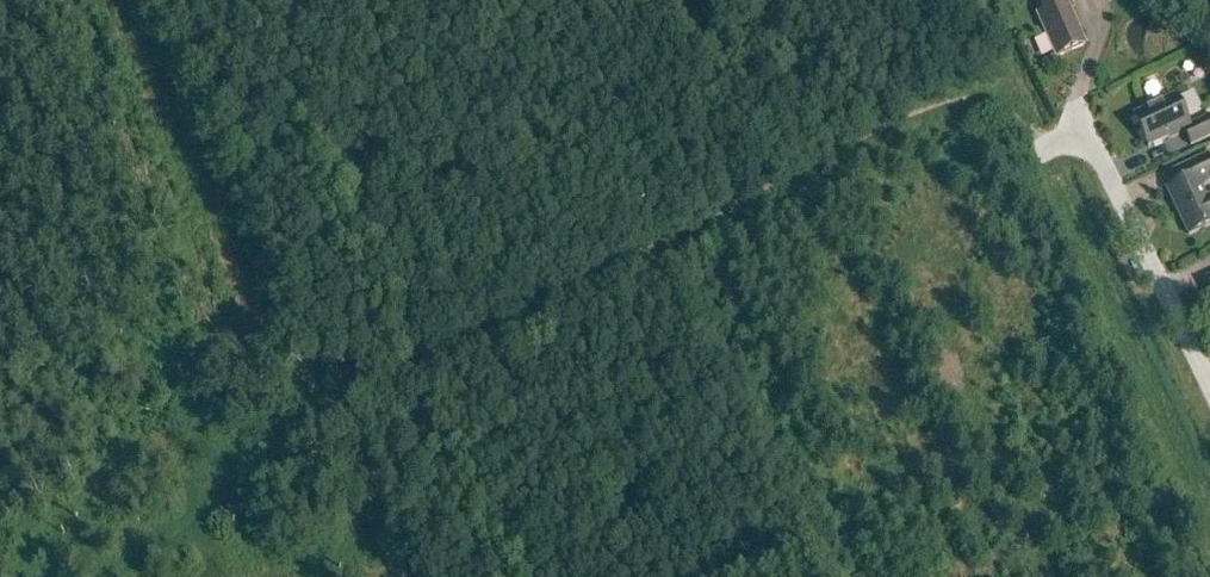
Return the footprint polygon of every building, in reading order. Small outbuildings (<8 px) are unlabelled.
[(1038,15),(1057,58),(1086,45),(1067,2),(1038,15)] [(1191,146),(1209,137),(1209,118),(1191,127),(1176,97),(1134,117),(1149,148),(1184,131),(1191,146)] [(1189,236),(1209,226),(1209,197),(1207,199),(1201,186),(1209,182),(1209,161),(1208,156),(1177,171),(1182,182),(1167,189),(1189,236)]
